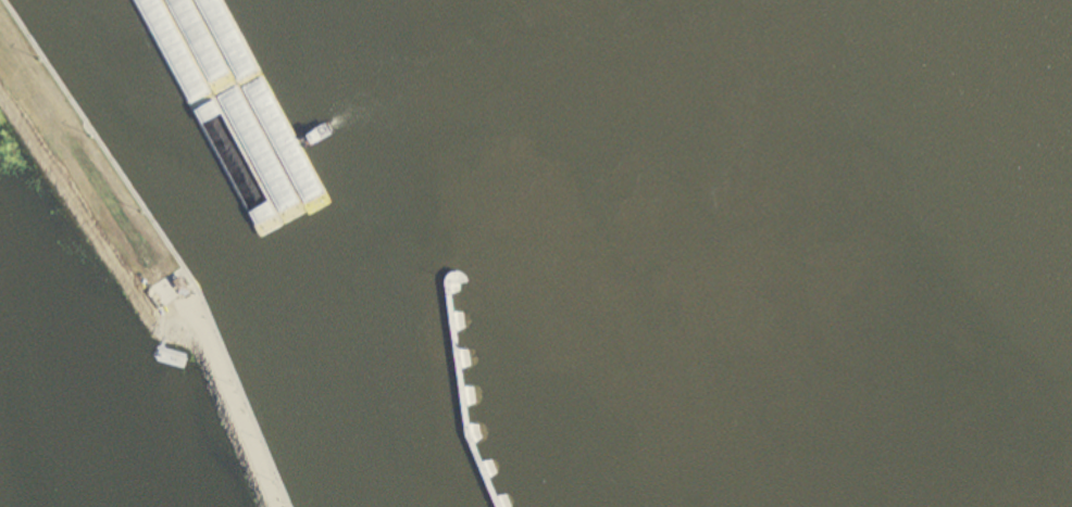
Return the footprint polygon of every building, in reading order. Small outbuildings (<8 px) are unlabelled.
[(182,280),(188,290),(195,284),(188,275),(182,280)]
